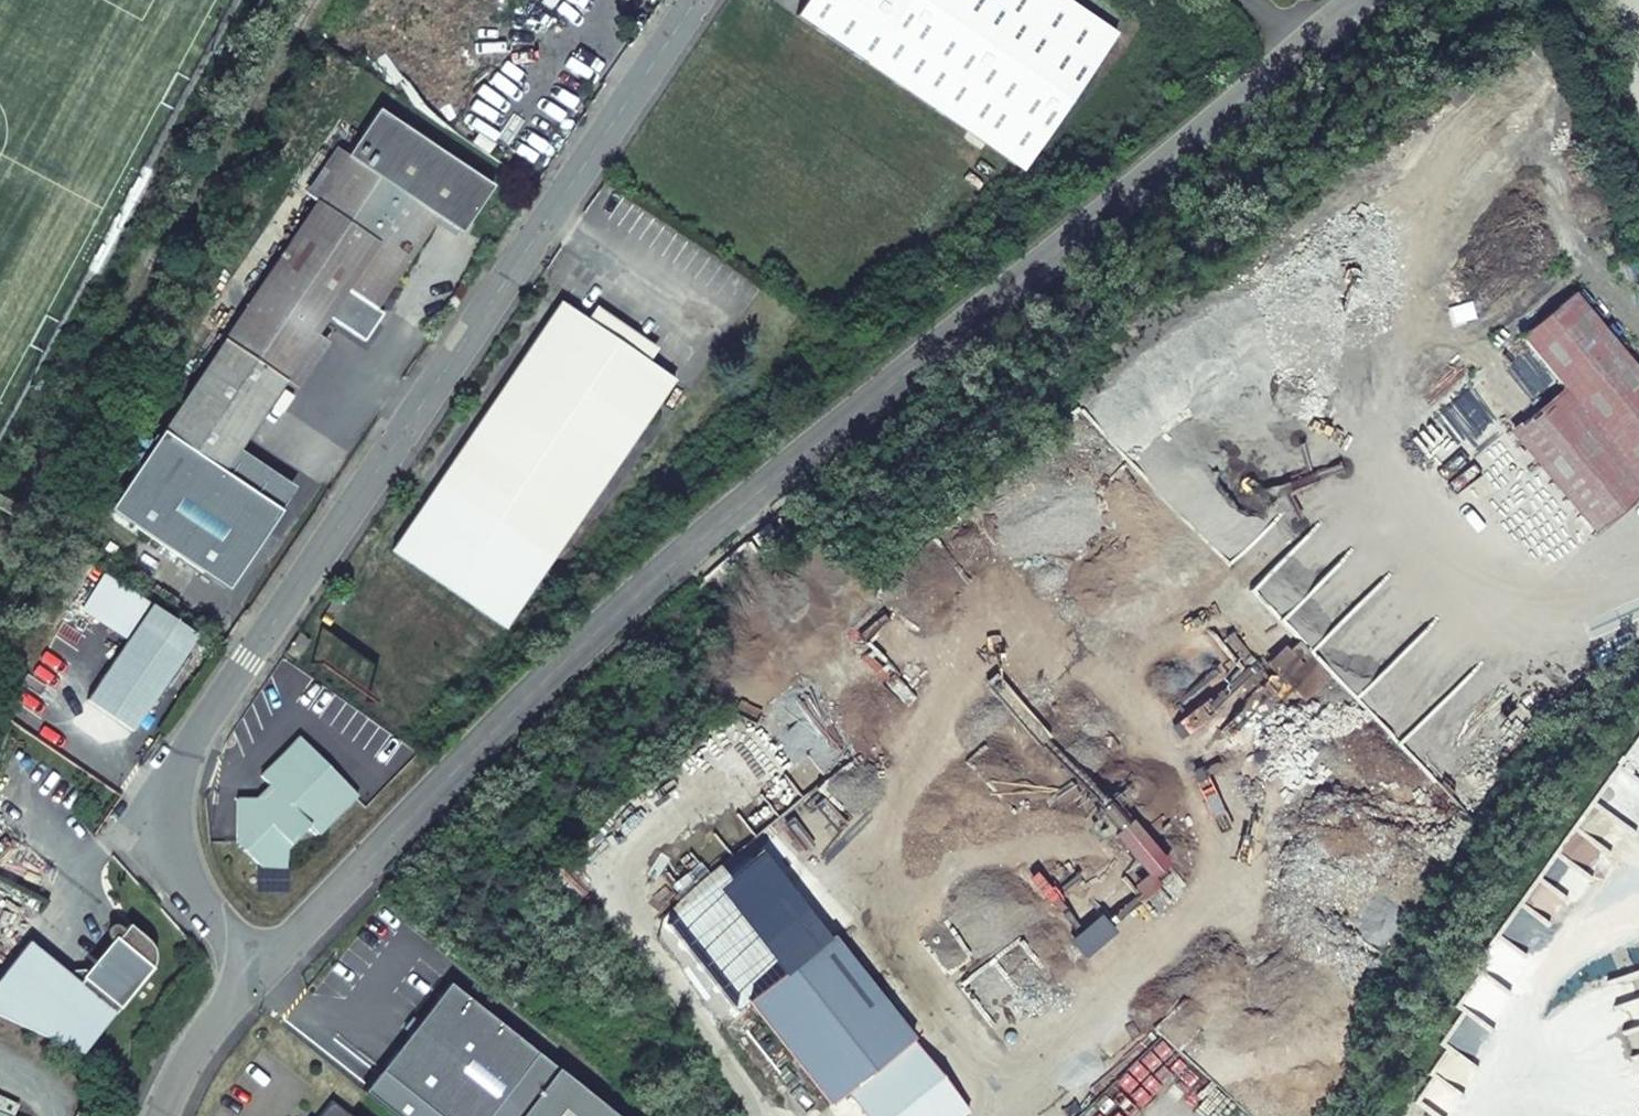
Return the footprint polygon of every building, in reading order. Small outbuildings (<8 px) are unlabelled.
[(1024,171),(1117,33),(1068,0),(807,0),(796,16),(1024,171)] [(1442,0),(1424,0),(1423,1),(1430,10),(1442,0)] [(378,109),(222,340),(207,363),(269,405),(285,382),(353,280),(357,283),(360,291),(379,305),(384,297),(439,217),(461,232),(492,186),(378,109)] [(1638,497),(1638,373),(1573,293),(1360,471),(1488,624),(1638,497)] [(506,629),(674,381),(611,338),(560,303),(391,551),(506,629)] [(269,405),(207,363),(161,432),(223,474),(269,405)] [(146,454),(208,496),(223,474),(161,432),(146,454)] [(132,732),(189,648),(197,636),(151,605),(87,701),(132,732)] [(297,659),(309,641),(299,634),(287,652),(297,659)] [(319,835),(357,795),(299,737),(260,776),(273,789),(263,799),(237,799),(236,843),(244,843),(244,850),(261,867),(285,867),(286,849),(309,826),(319,835)] [(133,938),(138,933),(128,924),(124,930),(133,938)] [(0,976),(0,1016),(81,1054),(151,969),(154,961),(155,956),(153,950),(150,942),(138,933),(133,938),(124,930),(119,926),(116,925),(112,926),(111,927),(109,933),(110,935),(115,940),(88,973),(84,969),(73,971),(69,975),(28,941),(0,976)] [(912,1041),(830,937),(828,938),(746,999),(830,1105),(912,1041)] [(363,1089),(397,1115),(615,1115),(449,982),(363,1089)] [(865,1115),(961,1115),(965,1113),(912,1044),(847,1093),(865,1115)] [(330,1101),(318,1115),(348,1115),(330,1101)]
